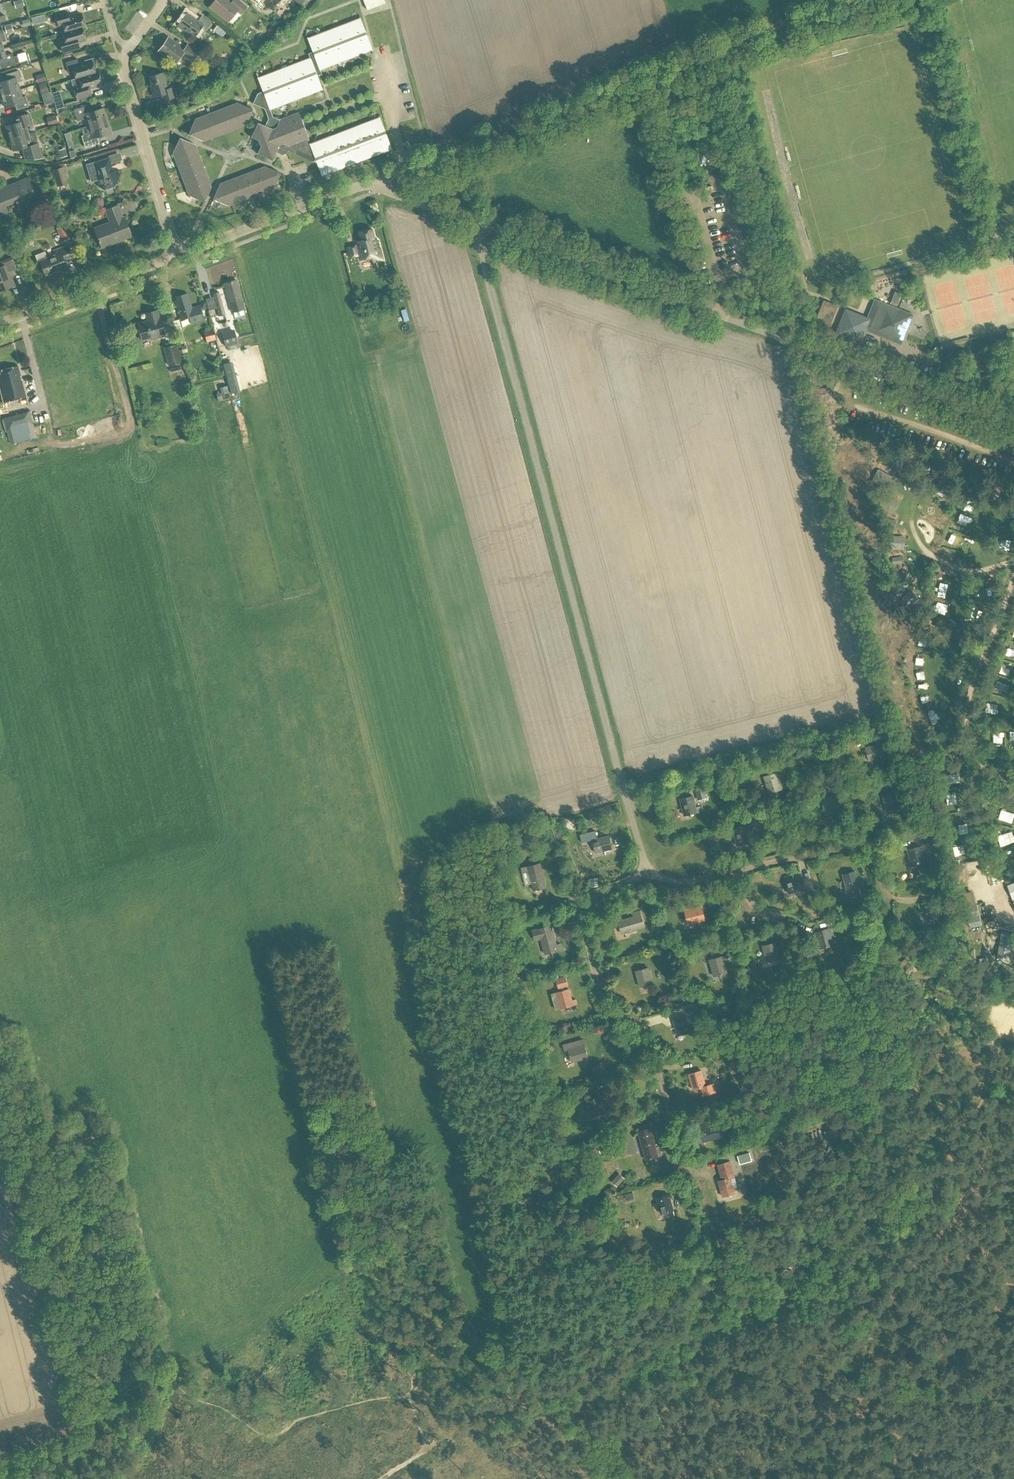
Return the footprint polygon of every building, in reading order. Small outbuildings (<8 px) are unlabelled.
[(228,0),(215,0),(209,7),(228,22),(237,11),(241,14),(247,6),(239,0),(233,0),(231,2),(228,0)] [(384,2),(384,0),(363,0),(366,9),(384,2)] [(65,32),(82,27),(85,26),(81,14),(68,18),(67,12),(55,15),(58,26),(63,24),(65,32)] [(198,21),(186,12),(177,25),(193,37),(198,31),(203,34),(211,23),(201,16),(198,21)] [(31,17),(33,24),(46,21),(44,14),(31,17)] [(282,105),(287,103),(322,89),(317,76),(322,74),(320,70),(372,50),(360,18),(307,38),(312,52),(308,53),(309,58),(257,78),(262,91),(257,93),(253,104),(264,109),(268,119),(265,126),(257,122),(251,137),(258,140),(260,146),(257,153),(272,160),(277,149),(281,151),(285,149),(317,163),(321,176),(392,149),(379,117),(310,144),(298,112),(279,120),(273,117),(270,109),(276,107),(279,109),(282,105)] [(6,32),(13,30),(11,24),(4,26),(6,32)] [(220,35),(224,30),(216,25),(213,30),(220,35)] [(60,41),(63,51),(63,53),(80,48),(78,41),(85,38),(82,27),(65,32),(62,32),(64,40),(60,41)] [(184,50),(168,38),(159,51),(175,63),(182,52),(193,60),(198,53),(187,45),(184,50)] [(15,65),(20,63),(17,55),(13,56),(12,53),(5,55),(3,49),(0,50),(0,63),(1,63),(3,68),(15,65)] [(27,52),(19,54),(20,63),(29,61),(27,52)] [(76,78),(78,77),(99,71),(99,70),(96,71),(94,66),(96,66),(93,57),(85,60),(85,62),(79,64),(78,59),(66,62),(69,72),(73,71),(76,78)] [(211,68),(214,64),(207,59),(204,63),(211,68)] [(19,89),(17,82),(21,80),(18,70),(6,74),(8,79),(0,81),(0,89),(2,94),(19,89)] [(101,75),(99,71),(78,77),(76,78),(71,80),(73,87),(76,100),(92,96),(89,87),(97,84),(97,86),(106,83),(103,75),(101,75)] [(164,101),(176,97),(173,87),(167,88),(162,72),(149,76),(153,88),(152,89),(154,97),(162,95),(164,101)] [(36,75),(38,83),(46,81),(44,73),(36,75)] [(38,85),(41,96),(49,94),(46,83),(38,85)] [(19,89),(2,94),(5,107),(15,104),(17,109),(29,106),(27,100),(23,101),(19,89)] [(62,106),(60,100),(54,102),(56,108),(62,106)] [(253,109),(237,103),(195,119),(188,134),(200,139),(247,121),(253,109)] [(88,125),(108,119),(104,107),(90,111),(88,105),(74,109),(78,120),(86,118),(88,125)] [(27,132),(25,126),(32,124),(29,113),(15,117),(16,122),(7,125),(10,137),(27,132)] [(56,116),(49,118),(51,125),(58,123),(56,116)] [(108,119),(88,125),(91,132),(82,135),(86,147),(99,142),(98,136),(111,132),(108,119)] [(43,158),(37,138),(34,130),(27,132),(10,137),(14,150),(21,148),(25,159),(43,158)] [(191,143),(180,137),(173,152),(189,195),(204,202),(209,190),(191,143)] [(60,154),(54,155),(56,160),(67,156),(64,148),(58,150),(60,154)] [(118,183),(114,171),(111,172),(110,166),(115,165),(115,162),(111,163),(109,157),(95,162),(86,164),(91,182),(97,180),(99,187),(104,189),(114,187),(113,184),(118,183)] [(64,167),(52,170),(57,187),(68,183),(64,167)] [(280,173),(268,168),(218,187),(213,199),(228,206),(266,191),(271,194),(280,173)] [(0,189),(0,219),(9,215),(5,205),(15,201),(19,209),(28,205),(25,197),(34,193),(28,177),(0,189)] [(123,217),(118,204),(105,209),(110,222),(94,228),(101,248),(132,236),(124,217),(123,217)] [(65,225),(57,228),(62,241),(71,238),(65,225)] [(378,250),(381,249),(379,240),(376,241),(373,229),(360,232),(362,240),(361,240),(360,242),(363,244),(364,247),(358,249),(361,260),(373,257),(374,259),(380,257),(378,250)] [(72,257),(67,245),(54,250),(56,254),(47,257),(45,251),(36,255),(38,261),(40,261),(45,275),(67,267),(64,260),(72,257)] [(15,285),(10,271),(17,268),(13,257),(0,262),(0,267),(0,291),(15,285)] [(22,260),(25,271),(34,268),(31,257),(22,260)] [(241,300),(236,280),(225,283),(230,303),(241,300)] [(225,314),(219,291),(212,293),(218,316),(225,314)] [(915,292),(907,293),(909,304),(917,303),(915,292)] [(181,320),(188,318),(191,324),(204,320),(199,304),(192,307),(187,294),(177,297),(178,301),(175,302),(181,320)] [(857,313),(846,308),(841,320),(845,321),(844,324),(840,322),(835,334),(847,338),(848,335),(851,336),(849,339),(861,344),(865,333),(862,331),(863,328),(901,344),(913,314),(899,309),(903,298),(903,297),(899,309),(875,299),(870,313),(871,314),(869,318),(860,314),(858,318),(855,317),(857,313)] [(824,300),(812,329),(825,334),(826,335),(838,306),(837,305),(824,300)] [(150,322),(139,325),(144,341),(152,338),(153,340),(166,336),(160,317),(162,316),(160,310),(146,314),(148,320),(149,320),(150,322)] [(207,342),(216,339),(212,327),(203,329),(207,342)] [(222,333),(226,347),(234,344),(233,342),(237,341),(233,329),(222,333)] [(177,343),(163,347),(168,366),(181,363),(177,343)] [(18,367),(0,371),(4,384),(0,384),(0,386),(4,403),(26,397),(18,367)] [(219,398),(218,388),(209,389),(209,384),(196,385),(197,399),(219,398)] [(7,430),(8,434),(18,432),(17,428),(32,424),(29,411),(3,418),(7,430)] [(940,489),(947,490),(949,482),(942,481),(940,489)] [(965,508),(976,514),(981,506),(970,500),(965,508)] [(965,530),(966,520),(956,519),(954,529),(965,530)] [(1005,658),(1013,660),(1013,650),(1007,648),(1005,658)] [(1002,665),(1000,672),(1009,675),(1011,667),(1002,665)] [(1008,696),(1010,688),(996,685),(994,692),(1008,696)] [(992,705),(991,711),(1001,713),(1003,701),(996,700),(995,705),(992,705)] [(874,745),(863,749),(866,761),(882,756),(877,740),(872,741),(874,745)] [(947,772),(948,782),(957,781),(957,772),(947,772)] [(780,779),(779,774),(762,780),(767,796),(779,792),(776,780),(780,779)] [(697,791),(699,800),(705,798),(707,798),(704,786),(696,788),(697,791)] [(897,806),(894,795),(882,798),(886,814),(903,810),(901,805),(897,806)] [(835,808),(832,796),(820,800),(824,816),(841,812),(840,807),(835,808)] [(683,817),(700,812),(699,807),(694,808),(691,797),(679,800),(683,817)] [(913,812),(910,818),(912,819),(915,821),(918,822),(921,815),(914,812),(913,812)] [(1013,832),(1013,822),(1000,822),(1000,832),(1013,832)] [(733,829),(736,846),(749,843),(746,832),(751,831),(750,826),(733,829)] [(590,837),(594,854),(611,849),(608,837),(596,840),(595,836),(590,837)] [(911,866),(923,863),(918,846),(907,850),(911,866)] [(527,866),(532,886),(533,891),(546,888),(539,863),(527,866)] [(846,890),(858,887),(864,886),(863,881),(857,882),(854,871),(842,874),(846,890)] [(789,893),(805,889),(802,877),(790,880),(789,875),(784,877),(789,893)] [(926,919),(938,916),(934,900),(922,903),(926,919)] [(684,907),(688,924),(705,919),(702,907),(690,910),(689,905),(684,907)] [(979,926),(982,925),(981,922),(977,905),(965,908),(970,928),(979,926)] [(617,916),(622,934),(645,927),(640,910),(632,912),(633,916),(623,919),(622,915),(617,916)] [(535,940),(544,938),(547,953),(564,949),(563,944),(559,945),(554,924),(532,929),(535,940)] [(821,948),(833,946),(829,928),(817,931),(821,948)] [(1007,931),(1002,930),(997,956),(1009,958),(1011,947),(1013,933),(1007,931)] [(768,963),(780,959),(776,943),(764,946),(768,963)] [(715,976),(727,973),(723,957),(710,960),(715,976)] [(915,968),(906,957),(899,963),(907,973),(915,968)] [(642,986),(654,983),(650,967),(638,971),(642,986)] [(556,978),(559,988),(568,985),(566,976),(556,978)] [(562,1007),(574,1004),(578,1003),(576,998),(572,1000),(569,989),(558,992),(562,1007)] [(690,995),(683,989),(678,995),(684,1001),(690,995)] [(679,1034),(692,1031),(694,1030),(693,1025),(690,1026),(687,1016),(675,1020),(679,1034)] [(568,1044),(569,1048),(573,1060),(589,1056),(586,1044),(573,1047),(572,1043),(568,1044)] [(736,1060),(728,1062),(731,1074),(739,1072),(736,1060)] [(604,1065),(594,1072),(598,1078),(608,1072),(604,1065)] [(695,1089),(701,1087),(703,1095),(716,1091),(714,1083),(707,1085),(703,1070),(690,1073),(695,1089)] [(752,1080),(741,1083),(742,1084),(745,1094),(756,1091),(753,1080),(752,1080)] [(593,1116),(605,1112),(601,1097),(588,1101),(593,1116)] [(728,1105),(730,1114),(738,1113),(736,1103),(728,1105)] [(704,1142),(720,1137),(716,1125),(701,1129),(704,1142)] [(638,1131),(646,1160),(659,1157),(659,1156),(662,1155),(660,1146),(656,1147),(651,1127),(638,1131)] [(836,1128),(824,1131),(826,1139),(838,1136),(836,1128)] [(750,1152),(738,1156),(740,1164),(752,1161),(750,1152)] [(719,1170),(722,1181),(720,1181),(724,1197),(736,1193),(732,1178),(736,1177),(731,1160),(718,1164),(719,1170)] [(617,1175),(612,1181),(617,1186),(623,1181),(617,1175)] [(633,1192),(625,1194),(627,1201),(634,1199),(633,1192)] [(659,1207),(660,1214),(674,1210),(670,1194),(656,1198),(657,1202),(653,1203),(655,1208),(659,1207)]
